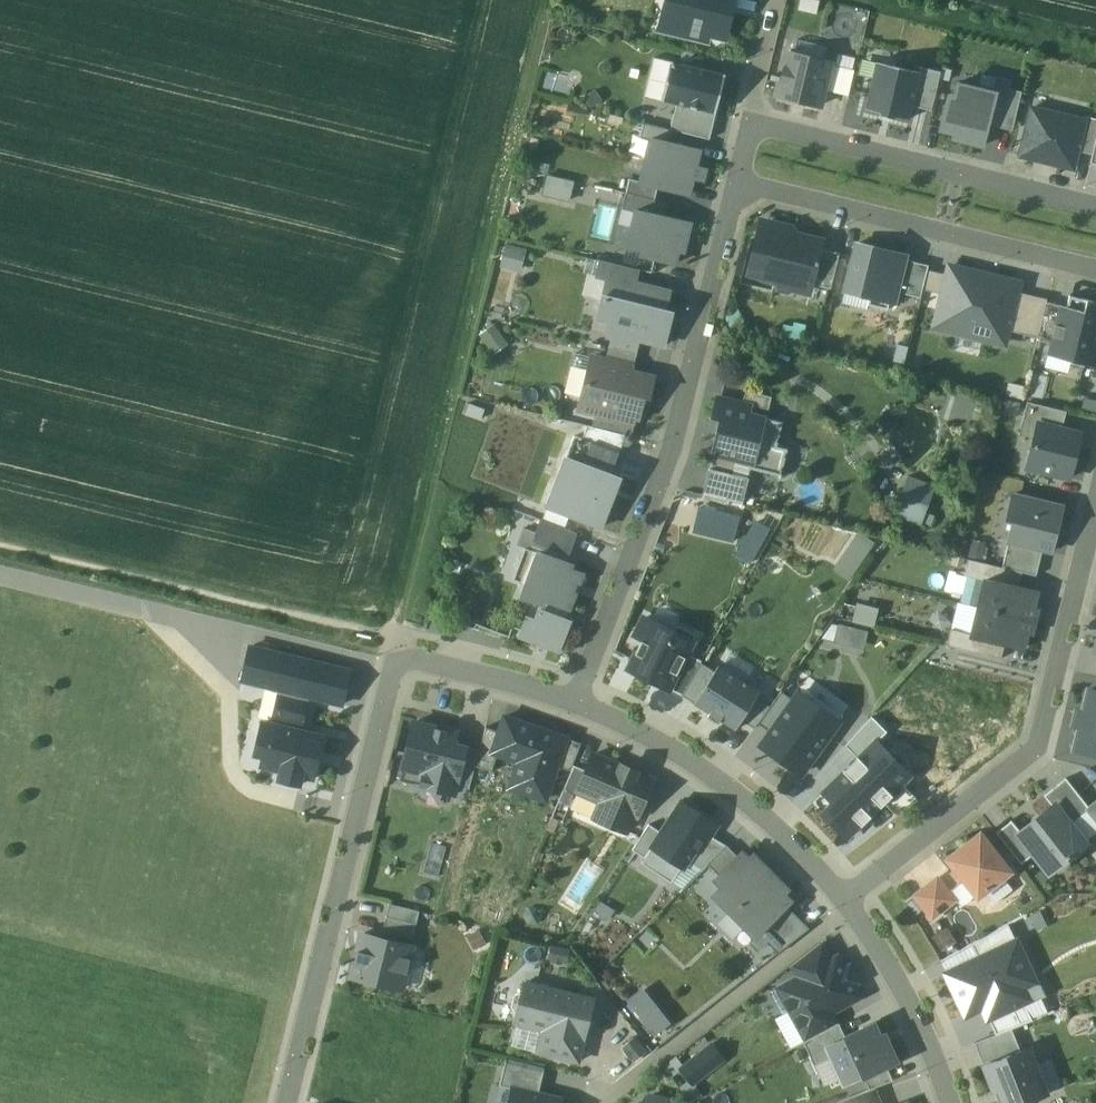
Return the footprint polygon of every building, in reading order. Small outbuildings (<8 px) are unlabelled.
[(666,21),(686,26),(684,36),(704,41),(706,31),(722,34),(730,0),(671,0),(666,21)] [(830,62),(788,52),(777,96),(820,107),(824,90),(830,65),(830,62)] [(725,75),(671,62),(662,101),(677,104),(716,114),(725,75)] [(920,73),(877,63),(866,109),(880,112),(880,114),(895,118),(895,116),(910,119),(913,107),(921,73),(920,73)] [(855,71),(830,65),(824,90),(849,96),(855,71)] [(921,73),(913,107),(932,111),(941,72),(921,67),(920,73),(921,73)] [(996,92),(958,83),(955,97),(949,95),(941,130),(955,134),(954,139),(964,141),(964,142),(983,146),(996,92)] [(1008,95),(996,92),(988,124),(1012,129),(1021,93),(1009,91),(1008,95)] [(716,114),(677,104),(671,130),(709,139),(716,114)] [(1084,120),(1032,108),(1020,155),(1073,168),(1077,151),(1085,121),(1084,120)] [(1085,116),(1084,120),(1085,121),(1077,151),(1092,155),(1095,140),(1095,119),(1085,116)] [(651,139),(669,143),(672,131),(643,124),(640,136),(651,139)] [(669,143),(651,139),(646,160),(705,175),(707,170),(696,168),(701,151),(669,143)] [(705,175),(646,160),(640,182),(657,187),(690,195),(694,178),(704,180),(705,175)] [(543,194),(569,201),(574,182),(548,175),(543,194)] [(654,200),(657,187),(640,182),(630,180),(627,193),(640,196),(654,200)] [(636,210),(666,217),(669,203),(654,200),(640,196),(636,210)] [(666,217),(636,210),(627,247),(641,250),(640,255),(676,264),(679,250),(684,251),(687,241),(691,223),(666,217)] [(822,241),(796,235),(792,228),(768,222),(763,241),(756,245),(749,274),(775,281),(775,282),(779,289),(789,291),(793,289),(795,282),(811,286),(812,284),(820,249),(822,241)] [(906,257),(856,245),(845,292),(870,298),(868,306),(888,311),(890,303),(895,304),(898,294),(906,261),(906,257)] [(519,272),(524,251),(506,246),(501,267),(519,272)] [(840,255),(820,249),(812,284),(832,289),(840,255)] [(638,270),(601,261),(597,277),(608,279),(609,276),(635,283),(638,270)] [(929,266),(906,261),(898,294),(921,299),(923,291),(928,271),(929,266)] [(943,296),(936,328),(1005,344),(1008,331),(1017,293),(1020,284),(950,267),(948,276),(928,271),(923,291),(943,296)] [(635,283),(609,276),(608,279),(598,319),(608,321),(606,332),(613,334),(639,340),(663,346),(672,313),(665,311),(669,291),(635,283)] [(1039,339),(1047,303),(1048,300),(1017,293),(1008,331),(1039,339)] [(1070,296),(1067,307),(1060,306),(1051,344),(1048,355),(1072,361),(1071,364),(1084,368),(1085,364),(1095,367),(1095,303),(1070,296)] [(1060,306),(1047,303),(1039,339),(1038,341),(1051,344),(1060,306)] [(491,324),(480,330),(491,349),(502,343),(491,324)] [(639,340),(613,334),(610,347),(636,354),(639,340)] [(636,354),(610,347),(606,361),(605,366),(631,373),(636,354)] [(631,373),(605,366),(606,361),(592,357),(579,409),(597,413),(598,408),(635,417),(638,418),(644,397),(648,398),(653,378),(631,373)] [(772,397),(746,391),(743,404),(750,406),(769,410),(772,397)] [(743,404),(718,398),(713,417),(722,419),(713,454),(715,454),(711,469),(734,475),(738,460),(750,463),(748,468),(781,477),(788,450),(777,447),(783,423),(748,414),(750,406),(743,404)] [(1025,404),(1021,421),(1039,425),(1039,423),(1061,428),(1065,413),(1025,404)] [(635,417),(598,408),(597,413),(593,427),(599,429),(626,435),(630,436),(635,417)] [(1039,425),(1029,470),(1070,480),(1081,433),(1061,428),(1039,423),(1039,425)] [(574,436),(547,508),(601,528),(620,478),(611,475),(611,476),(584,466),(599,429),(593,427),(588,426),(582,439),(574,436)] [(626,435),(599,429),(584,466),(611,476),(611,475),(626,435)] [(711,469),(710,469),(703,495),(742,505),(749,479),(734,475),(711,469)] [(909,478),(895,515),(920,525),(935,487),(909,478)] [(1063,507),(1014,495),(1008,520),(1014,521),(1009,542),(1026,546),(1042,551),(1052,553),(1057,531),(1063,507)] [(693,531),(733,541),(740,516),(700,506),(693,531)] [(577,534),(541,520),(530,549),(566,562),(577,534)] [(853,530),(830,568),(848,579),(872,541),(853,530)] [(1037,576),(1042,551),(1009,542),(1003,568),(1037,576)] [(530,549),(527,548),(516,579),(526,583),(521,596),(541,604),(539,609),(565,620),(569,609),(570,610),(576,593),(575,593),(578,584),(579,585),(583,574),(571,570),(573,565),(530,549)] [(985,580),(1019,588),(1023,573),(969,560),(966,575),(985,580)] [(1019,588),(985,580),(978,608),(1035,622),(1038,608),(1034,607),(1037,593),(1019,588)] [(857,605),(853,621),(873,627),(878,611),(857,605)] [(1035,622),(978,608),(971,637),(1005,645),(1024,649),(1027,634),(1032,636),(1035,622)] [(565,620),(539,609),(535,620),(527,617),(519,637),(560,653),(571,622),(565,620)] [(643,640),(652,622),(641,617),(632,634),(643,640)] [(628,670),(670,690),(688,655),(697,636),(677,626),(674,633),(652,622),(643,640),(628,670)] [(866,633),(840,627),(836,641),(863,648),(866,633)] [(1002,660),(1005,645),(971,637),(951,631),(947,647),(1002,660)] [(352,672),(251,647),(242,682),(281,692),(309,699),(343,707),(352,672)] [(683,697),(701,664),(701,662),(688,655),(670,690),(683,697)] [(683,697),(695,704),(716,673),(701,664),(683,697)] [(760,693),(720,666),(716,673),(695,704),(735,731),(742,721),(757,699),(760,693)] [(1089,690),(1084,713),(1079,712),(1076,726),(1080,727),(1075,751),(1095,756),(1095,692),(1089,690)] [(281,692),(273,724),(301,731),(309,699),(281,692)] [(760,725),(772,733),(794,701),(782,692),(771,709),(760,725)] [(762,746),(801,775),(839,722),(800,694),(794,701),(772,733),(762,746)] [(771,709),(757,699),(742,721),(756,731),(760,725),(771,709)] [(557,767),(567,738),(505,717),(500,733),(493,753),(498,755),(527,765),(518,791),(546,801),(557,767)] [(872,718),(846,747),(859,759),(876,742),(877,743),(887,733),(872,718)] [(301,731),(264,722),(259,743),(267,745),(262,768),(281,772),(279,781),(298,785),(300,777),(313,780),(323,736),(301,731)] [(457,732),(413,723),(403,770),(423,775),(421,787),(456,795),(457,787),(466,747),(454,744),(457,732)] [(493,753),(500,733),(487,728),(480,751),(475,767),(492,772),(498,755),(493,753)] [(581,743),(567,738),(557,767),(572,772),(581,743)] [(814,803),(848,838),(884,803),(902,785),(910,777),(877,743),(876,742),(859,759),(814,803)] [(480,751),(466,747),(457,787),(469,789),(475,767),(480,751)] [(652,780),(594,755),(587,771),(578,792),(601,802),(594,818),(627,832),(634,816),(637,817),(652,780)] [(587,771),(574,766),(572,772),(559,802),(571,808),(578,792),(587,771)] [(1053,806),(1069,826),(1087,813),(1091,810),(1087,806),(1067,779),(1045,795),(1053,806)] [(902,785),(884,803),(898,817),(918,801),(902,785)] [(1087,806),(1091,810),(1087,813),(1095,824),(1095,799),(1087,806)] [(712,838),(719,827),(681,803),(661,833),(651,848),(679,866),(684,869),(688,864),(697,850),(702,853),(712,838)] [(1021,831),(1019,833),(1035,854),(1051,874),(1085,847),(1069,826),(1053,806),(1021,831)] [(1019,833),(1021,831),(1012,820),(995,833),(1021,865),(1035,854),(1019,833)] [(651,848),(661,833),(649,826),(633,851),(645,859),(651,848)] [(1010,872),(980,834),(948,860),(977,897),(1010,872)] [(697,850),(688,864),(701,872),(708,864),(726,846),(712,838),(702,853),(697,850)] [(737,858),(726,846),(708,864),(718,875),(737,858)] [(679,866),(651,848),(645,859),(672,877),(679,866)] [(751,861),(743,852),(737,858),(718,875),(714,880),(726,893),(718,901),(754,939),(787,908),(796,899),(756,856),(751,861)] [(584,904),(601,866),(585,859),(567,896),(584,904)] [(937,880),(916,896),(933,917),(953,901),(937,880)] [(418,911),(388,905),(386,917),(416,923),(418,911)] [(810,930),(787,908),(754,939),(750,944),(757,951),(766,943),(778,954),(810,930)] [(979,959),(1016,942),(1008,926),(972,946),(979,959)] [(413,947),(362,935),(359,948),(361,948),(354,976),(352,975),(351,977),(402,990),(412,951),(413,947)] [(979,959),(946,975),(966,1016),(983,1009),(989,1020),(1024,1003),(1015,983),(1032,975),(1016,942),(979,959)] [(820,944),(793,965),(800,977),(830,961),(820,944)] [(800,977),(779,989),(780,991),(782,989),(793,1009),(791,1011),(800,1028),(829,1012),(830,1013),(859,997),(837,957),(830,961),(800,977)] [(594,999),(524,983),(522,994),(519,994),(514,997),(512,1006),(515,1011),(517,1011),(515,1023),(543,1030),(584,1040),(594,999)] [(667,1023),(640,989),(627,1000),(654,1033),(667,1023)] [(793,1009),(782,989),(780,991),(772,995),(782,1015),(791,1011),(793,1009)] [(1024,1003),(989,1020),(997,1035),(1032,1020),(1024,1003)] [(829,1012),(800,1028),(807,1040),(836,1025),(830,1013),(829,1012)] [(836,1025),(807,1040),(803,1042),(810,1056),(826,1048),(847,1038),(840,1024),(836,1025)] [(875,1024),(847,1038),(826,1048),(844,1085),(863,1076),(864,1078),(887,1068),(898,1063),(885,1035),(881,1036),(875,1024)] [(584,1040),(543,1030),(537,1051),(578,1062),(584,1040)] [(1013,1030),(982,1042),(990,1064),(1022,1051),(1013,1030)] [(645,1052),(634,1038),(623,1048),(633,1061),(645,1052)] [(710,1047),(682,1069),(693,1083),(721,1061),(710,1047)] [(1005,1102),(1031,1102),(1048,1096),(1029,1049),(1022,1051),(990,1064),(984,1066),(995,1093),(1000,1091),(1005,1102)] [(500,1084),(514,1087),(540,1093),(545,1070),(506,1060),(500,1084)] [(887,1068),(864,1078),(870,1091),(873,1090),(893,1082),(887,1068)] [(562,1098),(540,1093),(514,1087),(510,1102),(561,1102),(562,1098)] [(841,1102),(878,1102),(873,1090),(870,1091),(841,1102)] [(671,1100),(648,1095),(646,1102),(671,1102),(671,1100)]
